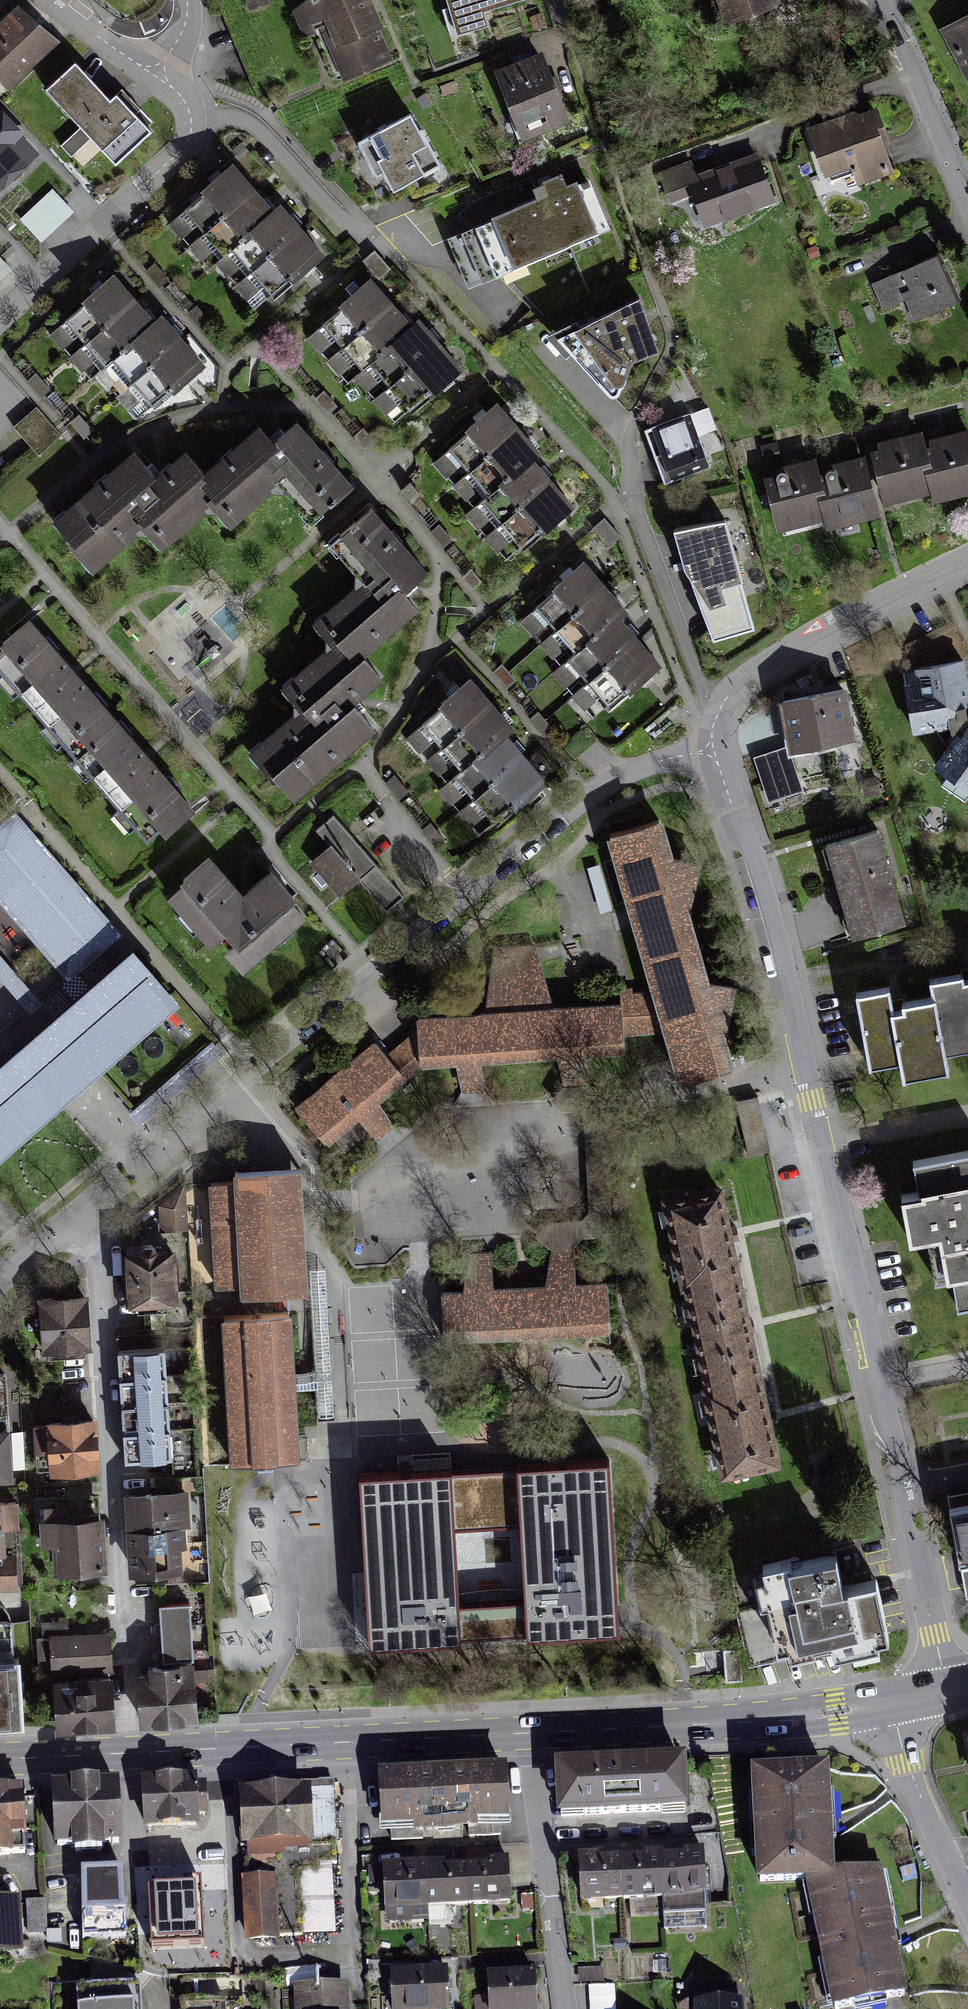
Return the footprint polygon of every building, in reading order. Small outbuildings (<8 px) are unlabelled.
[(372,0),(311,0),(342,81),(395,60),(372,0)] [(456,36),(485,28),(481,13),(525,0),(445,0),(456,36)] [(783,0),(720,0),(727,28),(786,13),(783,0)] [(23,6),(0,27),(0,81),(11,93),(61,48),(23,6)] [(941,30),(967,81),(967,16),(941,30)] [(550,92),(537,60),(494,78),(522,145),(565,128),(550,92)] [(82,69),(54,95),(122,168),(158,134),(124,98),(116,106),(82,69)] [(414,109),(359,136),(378,175),(383,173),(388,183),(390,188),(441,163),(414,109)] [(848,121),(812,132),(829,185),(899,164),(882,110),(848,121)] [(0,120),(0,196),(38,164),(0,120)] [(776,203),(760,156),(739,163),(692,178),(708,225),(776,203)] [(254,196),(231,170),(208,191),(177,218),(218,263),(227,255),(268,301),(291,280),(321,253),(296,225),(280,207),(271,215),(254,196)] [(77,214),(56,189),(23,217),(44,242),(77,214)] [(477,235),(501,286),(600,240),(576,189),(477,235)] [(0,253),(0,284),(15,271),(0,253)] [(961,306),(941,260),(921,269),(895,280),(915,326),(961,306)] [(141,307),(115,277),(98,292),(60,326),(102,375),(111,367),(152,414),(191,380),(207,366),(179,334),(164,317),(156,324),(141,307)] [(429,394),(459,369),(433,338),(413,315),(406,321),(396,310),(369,278),(337,306),(311,328),(352,376),(361,368),(403,417),(429,394)] [(657,353),(646,297),(555,338),(573,357),(610,397),(629,367),(657,353)] [(532,436),(503,402),(471,428),(443,451),(476,491),(473,494),(518,549),(549,524),(575,502),(552,475),(531,450),(538,444),(532,436)] [(711,409),(652,433),(655,441),(671,482),(731,458),(711,409)] [(301,518),(337,486),(289,432),(266,452),(244,427),(202,464),(183,442),(151,470),(128,445),(50,515),(95,565),(145,520),(168,546),(218,502),(237,523),(275,490),(301,518)] [(902,440),(869,447),(872,463),(882,508),(935,496),(925,447),(922,436),(902,440)] [(925,447),(935,496),(938,507),(967,501),(967,437),(952,441),(925,447)] [(847,468),(820,474),(831,525),(833,534),(885,523),(882,508),(872,463),(847,468)] [(794,470),(766,476),(779,536),(831,525),(820,474),(818,465),(794,470)] [(365,505),(326,539),(357,573),(310,615),(332,639),(285,681),(305,703),(254,749),(297,797),(379,724),(358,699),(389,671),(369,649),(417,606),(401,589),(423,569),(365,505)] [(711,642),(771,627),(742,518),(683,533),(693,572),(711,642)] [(601,617),(580,571),(551,584),(529,594),(585,716),(612,703),(635,693),(620,659),(601,617)] [(35,621),(0,652),(0,663),(160,844),(200,809),(150,752),(77,669),(35,621)] [(903,675),(914,735),(956,727),(965,731),(936,773),(967,795),(967,674),(965,663),(903,675)] [(499,716),(475,685),(446,706),(417,728),(488,821),(515,801),(546,778),(521,745),(499,716)] [(841,690),(784,703),(789,727),(796,756),(854,743),(841,690)] [(787,743),(753,754),(768,799),(802,788),(787,743)] [(0,826),(0,902),(65,977),(98,949),(121,930),(19,810),(0,826)] [(327,841),(308,857),(340,894),(360,877),(387,908),(403,894),(333,813),(316,828),(327,841)] [(712,1062),(734,1055),(725,1025),(738,979),(709,969),(689,901),(701,855),(674,847),(665,818),(612,833),(637,918),(681,1071),(712,1062)] [(850,936),(902,924),(886,860),(880,833),(827,845),(850,936)] [(215,860),(169,899),(243,985),(310,927),(270,880),(248,898),(215,860)] [(181,995),(159,969),(135,941),(35,1028),(0,1058),(0,1151),(81,1081),(181,995)] [(490,1012),(423,1017),(422,1058),(456,1058),(461,1082),(472,1081),(485,1081),(484,1053),(558,1047),(564,1077),(577,1076),(589,1074),(586,1046),(625,1044),(625,1006),(557,1009),(540,945),(494,948),(490,1012)] [(23,980),(0,953),(0,977),(11,990),(23,980)] [(869,1070),(899,1064),(903,1084),(945,1076),(942,1058),(967,1053),(967,977),(929,985),(932,1003),(908,1007),(891,1010),(888,994),(855,1000),(869,1070)] [(410,1076),(375,1034),(336,1067),(294,1102),(330,1144),(372,1108),(410,1076)] [(919,1194),(901,1198),(909,1240),(924,1237),(932,1280),(951,1277),(957,1308),(967,1306),(967,1154),(913,1164),(919,1194)] [(273,1165),(236,1167),(237,1183),(213,1184),(217,1280),(242,1279),(243,1291),(306,1288),(303,1229),(300,1164),(273,1165)] [(728,1228),(718,1180),(666,1191),(724,1471),(776,1460),(766,1412),(747,1321),(728,1228)] [(159,1231),(188,1230),(187,1183),(159,1206),(159,1231)] [(147,1248),(127,1249),(130,1306),(179,1304),(177,1247),(147,1248)] [(466,1289),(444,1289),(446,1338),(610,1328),(607,1281),(574,1284),(572,1247),(562,1247),(552,1248),(552,1285),(492,1288),(490,1251),(477,1252),(469,1253),(466,1289)] [(88,1299),(40,1302),(43,1362),(70,1360),(91,1359),(88,1299)] [(286,1304),(224,1307),(232,1463),(294,1460),(290,1390),(286,1304)] [(164,1350),(119,1352),(121,1374),(121,1384),(124,1427),(124,1437),(126,1460),(170,1458),(164,1350)] [(0,1372),(0,1416),(12,1415),(10,1372),(0,1372)] [(18,1469),(14,1415),(0,1416),(0,1470),(18,1469)] [(37,1469),(100,1466),(97,1418),(74,1419),(35,1420),(37,1469)] [(634,1477),(349,1491),(356,1645),(641,1631),(634,1477)] [(190,1564),(188,1490),(131,1491),(132,1527),(133,1566),(190,1564)] [(963,1587),(967,1586),(967,1504),(947,1508),(963,1587)] [(0,1507),(0,1561),(3,1560),(1,1524),(15,1523),(14,1506),(0,1507)] [(61,1564),(103,1562),(101,1534),(100,1510),(43,1512),(44,1540),(60,1539),(61,1564)] [(755,1577),(761,1603),(767,1602),(777,1643),(787,1640),(789,1647),(832,1636),(835,1647),(889,1634),(875,1575),(844,1582),(836,1550),(763,1568),(764,1574),(755,1577)] [(17,1587),(15,1560),(3,1560),(0,1561),(0,1588),(17,1587)] [(196,1663),(193,1603),(162,1605),(163,1623),(164,1652),(165,1664),(196,1663)] [(24,1717),(22,1654),(16,1654),(15,1619),(0,1619),(0,1718),(24,1717)] [(53,1667),(113,1663),(111,1629),(51,1633),(53,1667)] [(196,1664),(143,1666),(145,1716),(198,1714),(196,1664)] [(111,1676),(59,1679),(62,1723),(114,1720),(111,1676)] [(688,1765),(551,1770),(553,1824),(690,1818),(688,1765)] [(828,1768),(758,1772),(764,1878),(833,1875),(830,1814),(828,1768)] [(507,1772),(379,1778),(381,1824),(509,1818),(507,1772)] [(197,1779),(143,1784),(147,1825),(201,1820),(197,1779)] [(114,1783),(56,1785),(57,1841),(115,1839),(114,1783)] [(329,1789),(242,1793),(244,1844),(331,1841),(329,1789)] [(0,1793),(0,1853),(19,1851),(14,1792),(0,1793)] [(604,1851),(571,1854),(575,1900),(701,1891),(698,1845),(676,1847),(634,1849),(604,1851)] [(403,1858),(375,1860),(378,1909),(509,1900),(506,1851),(487,1852),(449,1855),(403,1858)] [(120,1868),(79,1870),(84,1938),(124,1936),(122,1902),(120,1868)] [(883,1873),(816,1884),(836,2002),(903,1991),(893,1933),(883,1873)] [(272,1875),(240,1877),(244,1944),(276,1942),(272,1875)] [(184,1877),(162,1878),(166,1957),(217,1954),(215,1922),(198,1923),(195,1876),(184,1877)] [(15,1951),(14,1902),(0,1902),(0,1952),(15,1951)] [(445,1985),(443,1966),(388,1970),(391,2008),(446,2008),(445,1985)] [(532,2008),(530,1981),(529,1968),(484,1971),(486,2008),(530,2008),(532,2008)] [(591,2008),(616,2008),(615,1981),(590,1982),(591,2008)] [(578,2008),(589,2008),(588,1983),(577,1984),(578,2008)] [(341,1985),(292,1988),(293,2008),(343,2008),(341,1985)] [(142,1986),(71,1990),(73,2008),(143,2008),(142,1986)] [(739,1998),(700,1999),(700,2008),(740,2008),(739,1998)] [(216,2000),(183,2002),(183,2008),(216,2008),(216,2000)]
